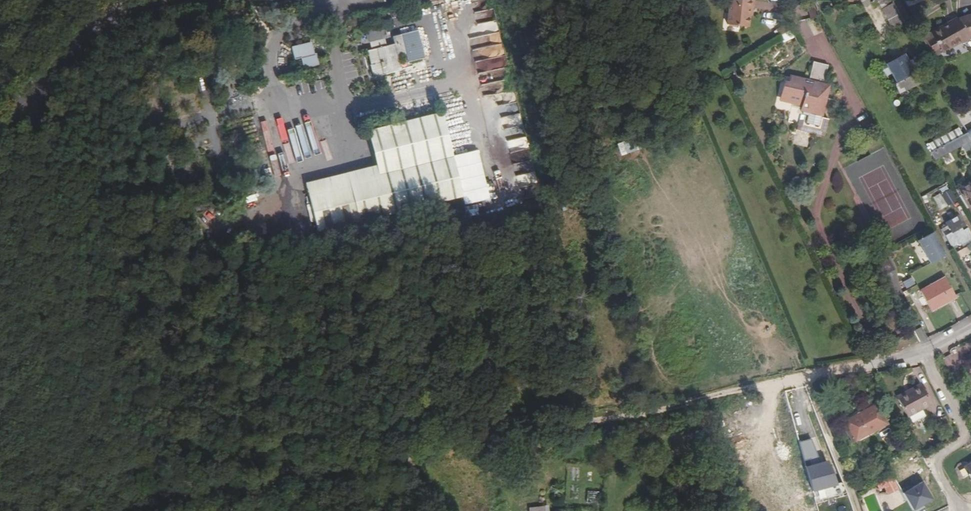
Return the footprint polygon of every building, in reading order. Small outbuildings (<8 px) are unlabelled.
[(732,27),(745,28),(747,9),(749,9),(750,1),(743,0),(727,0),(724,26),(732,27)] [(890,0),(877,0),(894,28),(903,22),(890,0)] [(903,22),(909,19),(899,1),(900,0),(890,0),(903,22)] [(815,15),(812,4),(807,5),(810,16),(815,15)] [(765,23),(775,24),(776,12),(765,12),(765,23)] [(957,20),(956,18),(931,33),(933,37),(940,49),(942,52),(960,41),(959,39),(965,36),(966,37),(970,36),(970,15),(957,20)] [(874,27),(869,18),(857,24),(863,33),(874,27)] [(807,22),(799,23),(802,35),(809,33),(807,22)] [(789,32),(786,27),(776,32),(779,38),(789,32)] [(408,33),(414,60),(423,58),(416,32),(408,33)] [(414,60),(408,33),(400,35),(402,43),(385,46),(383,39),(380,40),(387,67),(398,64),(396,57),(405,55),(407,62),(414,60)] [(940,49),(933,37),(927,40),(933,52),(940,49)] [(387,67),(380,40),(369,43),(371,51),(376,49),(381,68),(387,67)] [(311,57),(308,45),(290,49),(293,62),(302,60),(305,69),(317,66),(315,57),(311,57)] [(910,64),(907,60),(905,61),(902,55),(887,64),(890,69),(896,66),(904,80),(895,85),(899,92),(915,83),(910,73),(912,72),(908,65),(910,64)] [(910,73),(915,83),(920,80),(915,70),(918,69),(912,57),(907,60),(910,64),(908,65),(912,72),(910,73)] [(818,121),(824,101),(818,99),(818,95),(820,95),(822,87),(818,86),(819,83),(824,84),(829,69),(814,65),(808,83),(791,78),(789,84),(784,84),(780,97),(792,101),(791,103),(801,106),(799,111),(801,112),(800,115),(798,115),(793,132),(821,140),(826,123),(818,121)] [(516,99),(497,102),(501,129),(521,126),(516,99)] [(307,194),(316,232),(462,198),(441,114),(368,132),(379,176),(307,194)] [(961,146),(964,151),(970,147),(970,140),(966,132),(956,138),(957,140),(964,136),(968,142),(961,146)] [(964,136),(957,140),(960,145),(961,146),(968,142),(964,136)] [(960,145),(957,140),(943,147),(942,146),(934,151),(938,158),(960,145)] [(275,180),(280,178),(277,167),(272,168),(275,180)] [(514,176),(516,187),(536,184),(534,173),(514,176)] [(959,189),(970,211),(970,182),(959,189)] [(932,196),(940,210),(954,202),(946,188),(932,196)] [(968,239),(969,240),(970,239),(970,235),(967,228),(961,223),(957,216),(956,217),(955,216),(951,217),(952,219),(946,222),(951,232),(945,235),(953,247),(960,243),(968,239)] [(919,242),(931,264),(946,256),(934,234),(919,242)] [(906,288),(915,284),(911,277),(903,281),(906,288)] [(920,293),(930,312),(955,298),(946,279),(920,293)] [(913,394),(922,411),(932,405),(921,386),(911,391),(913,394)] [(908,418),(922,411),(913,394),(899,401),(908,418)] [(863,415),(872,433),(888,425),(878,405),(862,413),(863,415)] [(857,441),(872,433),(863,415),(848,423),(850,429),(856,441),(857,441)] [(856,441),(850,429),(847,431),(853,443),(856,441)] [(819,436),(798,442),(814,502),(846,494),(843,481),(832,484),(819,436)] [(892,476),(877,482),(883,496),(897,491),(892,476)] [(598,504),(599,492),(586,491),(585,503),(598,504)]
